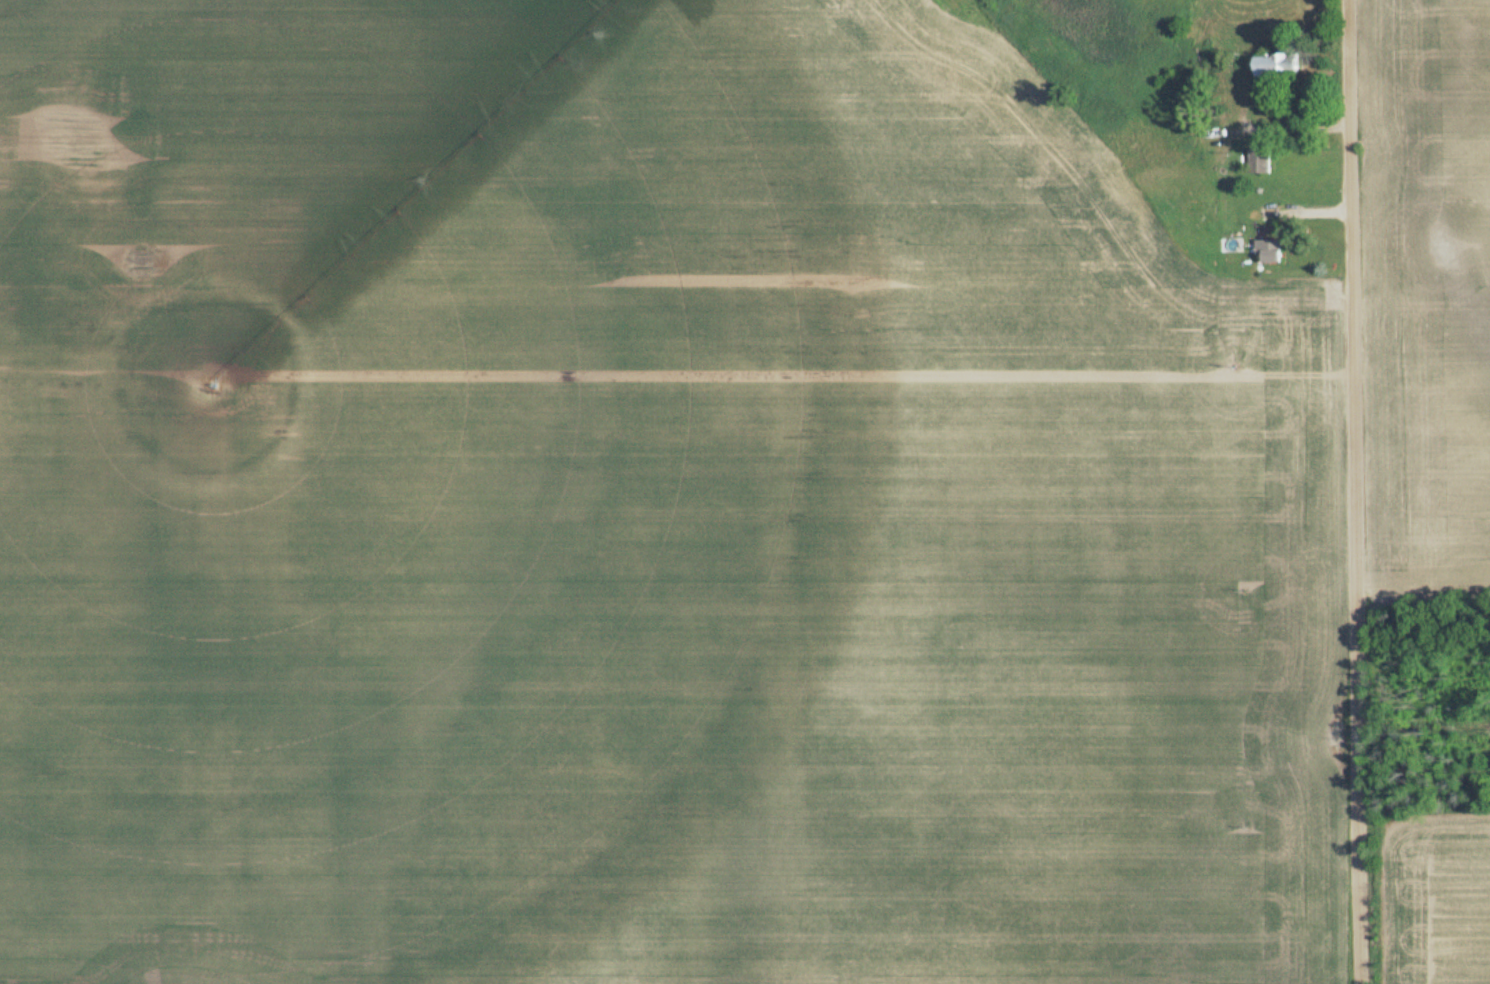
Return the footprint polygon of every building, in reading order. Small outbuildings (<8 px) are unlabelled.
[(1258,65),(1258,80),(1306,80),(1306,57),(1257,57),(1257,53),(1239,53),(1239,65),(1258,65)] [(1271,175),(1271,152),(1249,152),(1249,176),(1271,175)] [(1255,242),(1255,266),(1285,266),(1285,242),(1255,242)]
